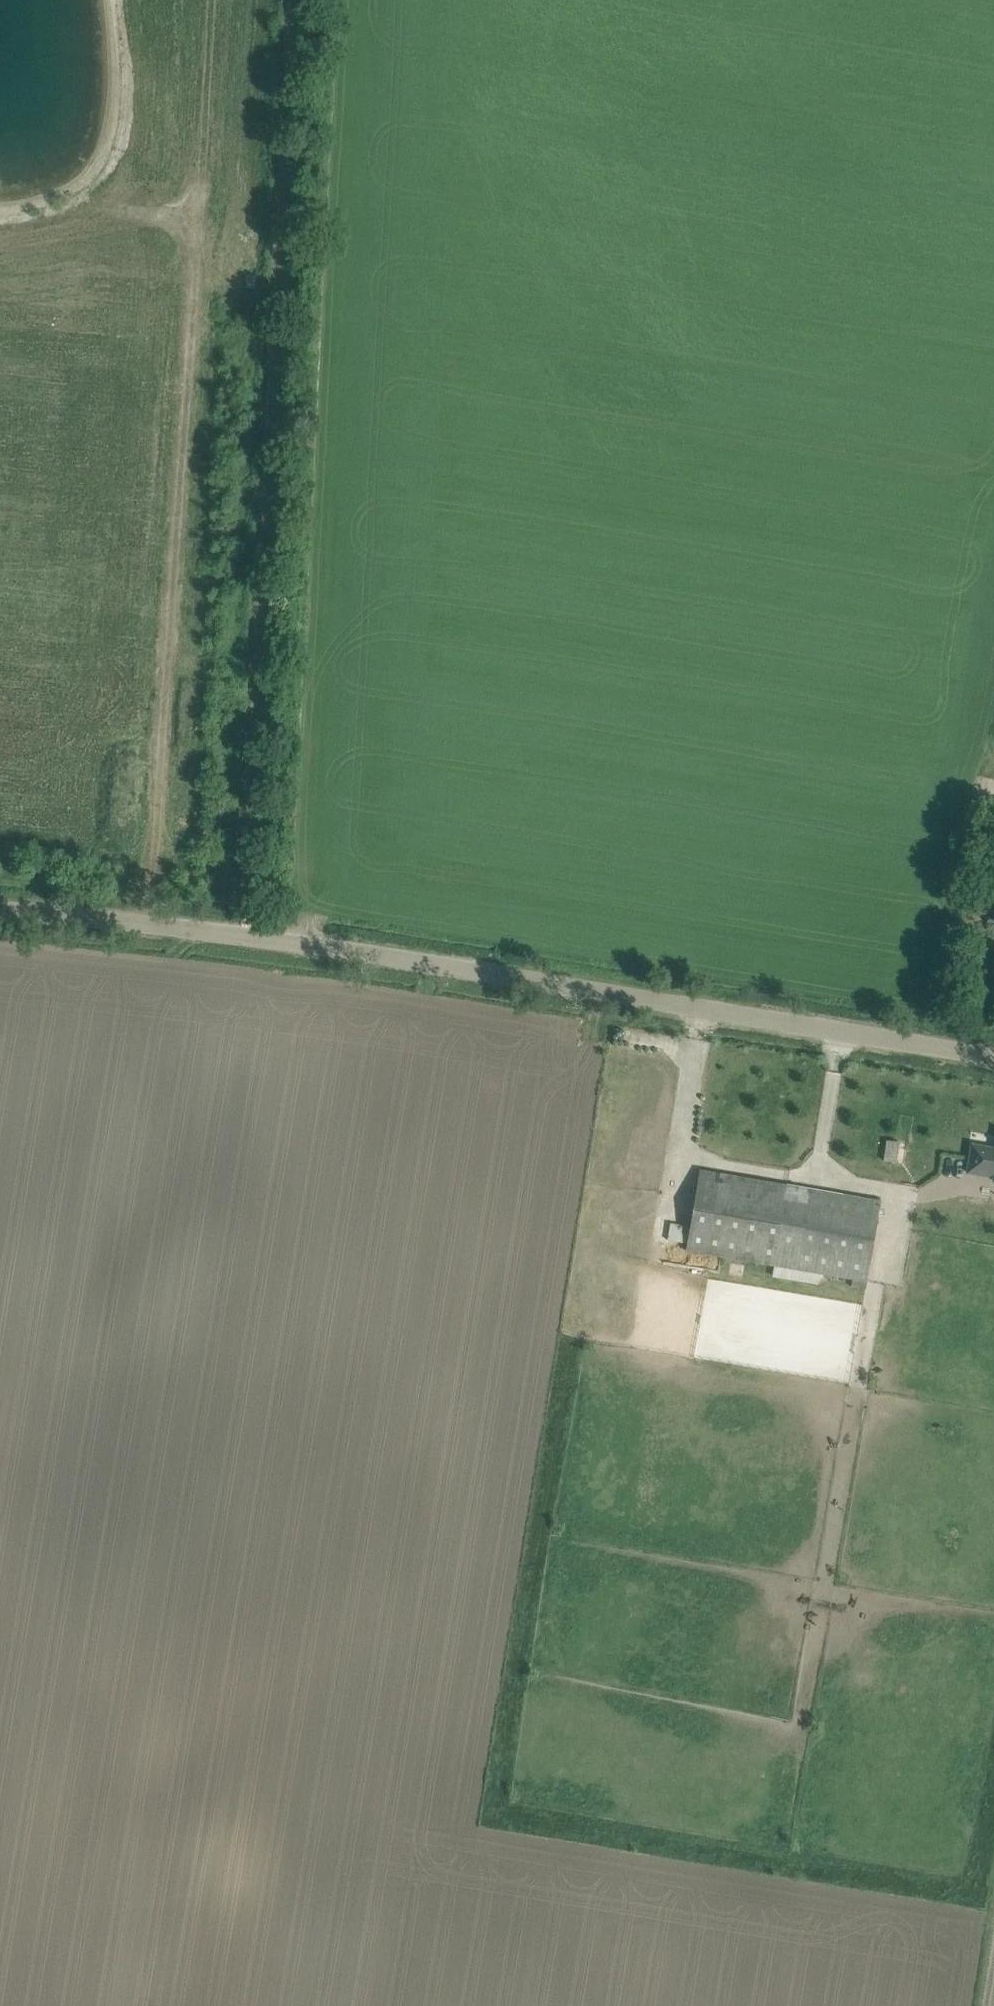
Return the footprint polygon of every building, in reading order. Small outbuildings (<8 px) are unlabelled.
[(887,1141),(884,1161),(897,1163),(900,1143),(887,1141)] [(968,1173),(993,1177),(993,1150),(973,1146),(970,1159),(968,1173)] [(866,1282),(880,1201),(700,1171),(686,1252),(866,1282)]
